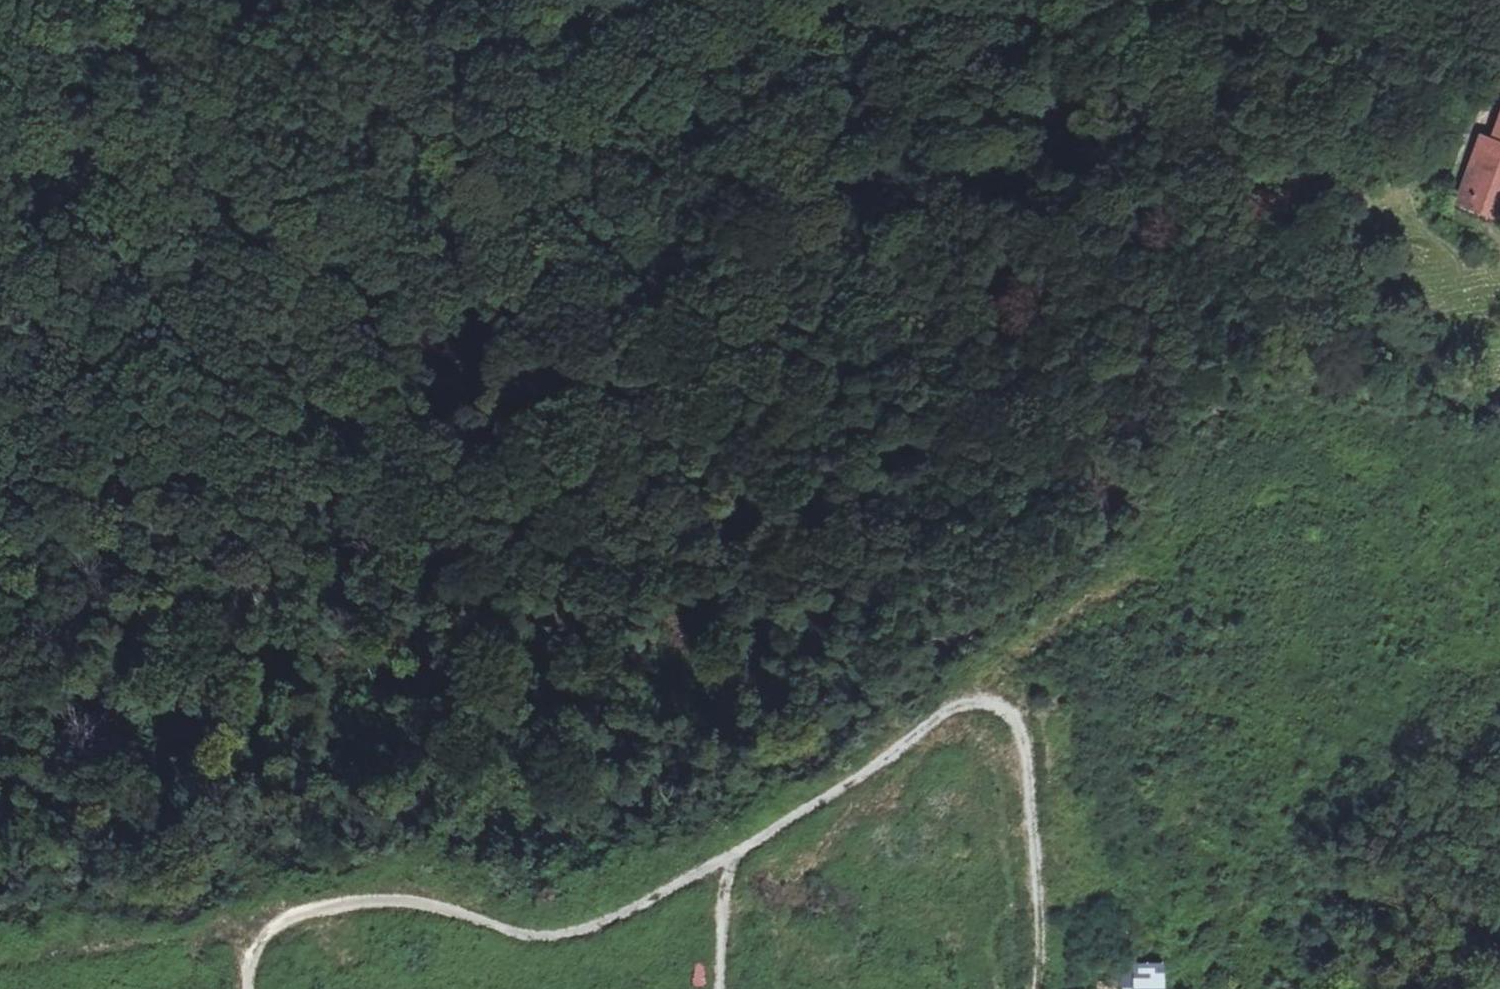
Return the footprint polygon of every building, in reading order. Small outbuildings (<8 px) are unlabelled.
[(1497,142),(1491,158),(1479,153),(1470,175),(1480,179),(1470,205),(1496,215),(1499,206),(1499,135),(1497,142)] [(1485,137),(1479,153),(1491,158),(1497,142),(1485,137)] [(1461,201),(1470,205),(1480,179),(1470,175),(1461,201)] [(695,964),(695,988),(708,988),(708,965),(695,964)] [(1174,965),(1139,964),(1139,988),(1174,988),(1174,965)] [(1121,988),(1135,988),(1137,971),(1123,969),(1121,988)]
